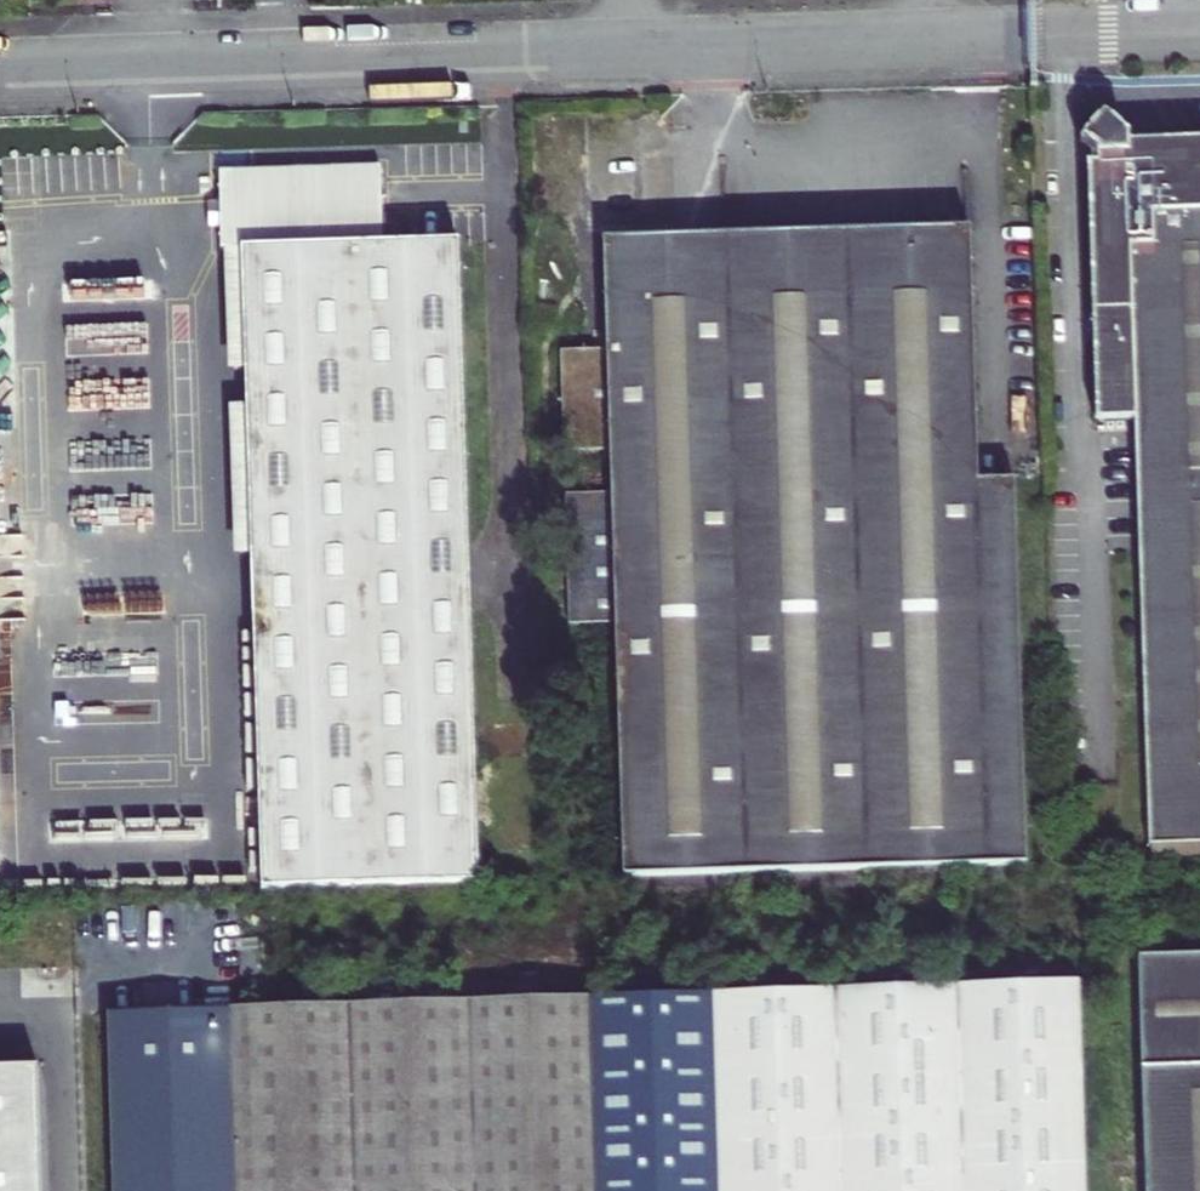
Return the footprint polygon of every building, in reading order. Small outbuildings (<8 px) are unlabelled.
[(291,246),(243,247),(262,892),(478,885),(459,241),(409,242),(408,220),(446,220),(444,163),(242,169),(244,225),(291,225),(291,246)] [(1150,216),(1151,248),(1129,249),(1135,420),(1150,859),(1199,858),(1199,215),(1150,216)] [(649,268),(972,258),(971,228),(649,238),(649,268)] [(1015,481),(979,482),(972,258),(649,268),(649,238),(603,239),(607,349),(561,351),(565,452),(610,450),(611,494),(566,495),(570,626),(616,624),(624,879),(1027,866),(1015,481)] [(523,752),(522,728),(485,730),(486,754),(523,752)] [(1137,960),(1144,1190),(1199,1190),(1199,958),(1137,960)] [(110,1014),(115,1190),(1084,1190),(1077,984),(110,1014)] [(40,1067),(0,1069),(0,1190),(44,1190),(40,1067)]
